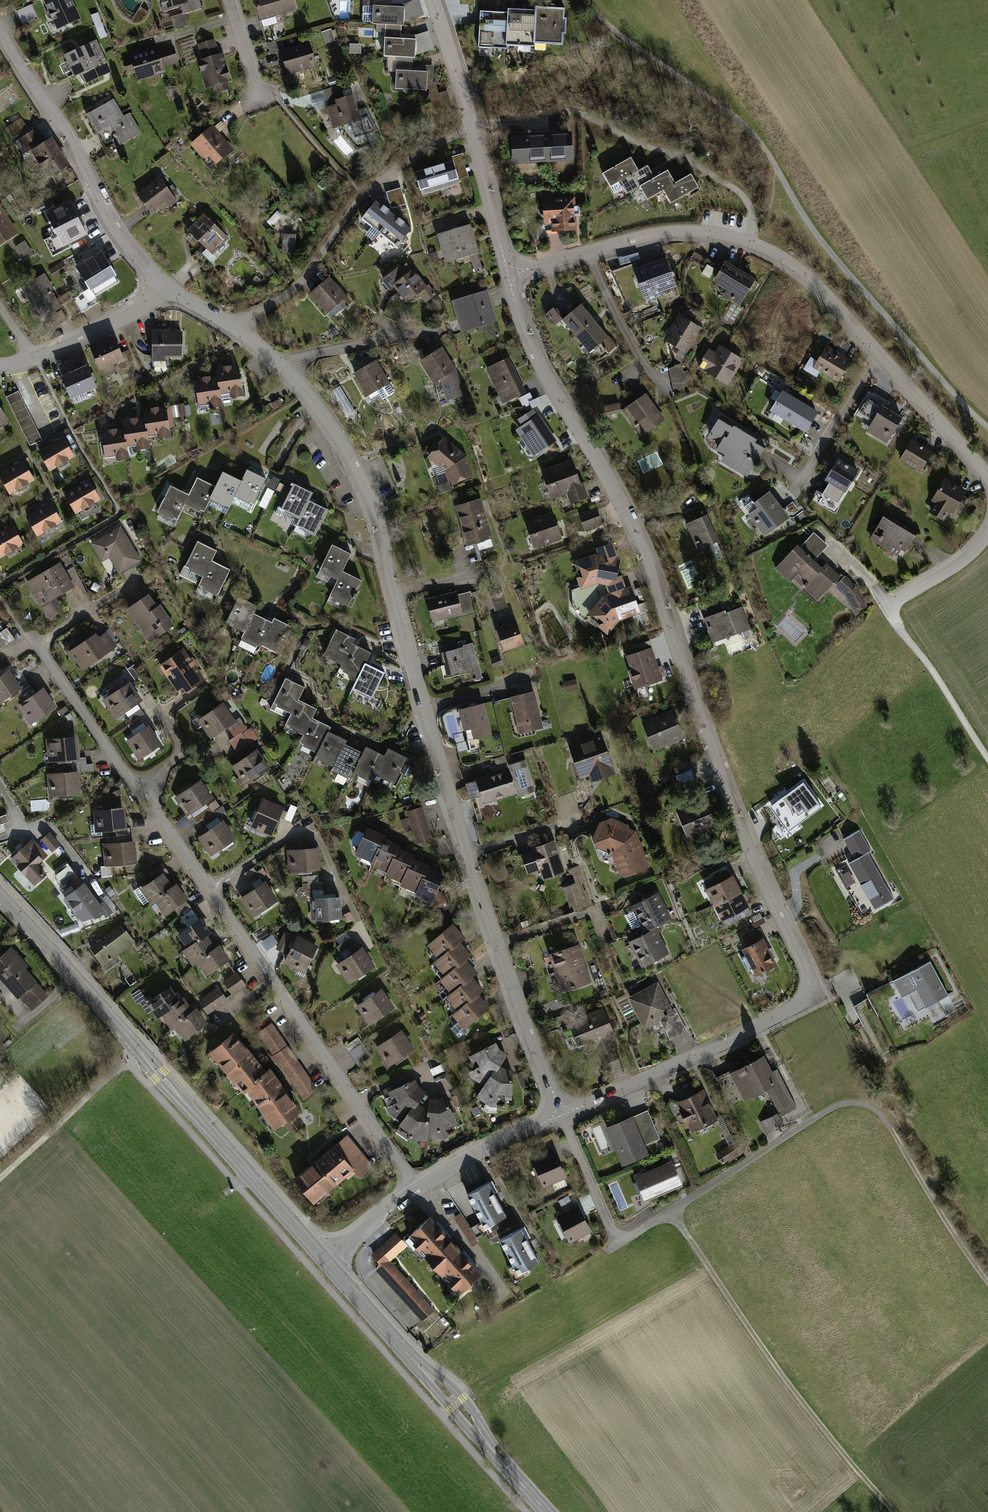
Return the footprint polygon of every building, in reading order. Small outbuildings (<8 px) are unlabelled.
[(46,1),(50,10),(48,11),(47,14),(47,16),(49,18),(52,19),(54,19),(58,28),(78,18),(73,8),(74,5),(73,2),(71,0),(49,0),(46,1)] [(164,12),(182,6),(184,14),(201,9),(198,0),(160,0),(164,12)] [(263,28),(279,23),(276,14),(294,9),(291,0),(255,0),(263,28)] [(372,24),(385,24),(401,25),(403,25),(404,7),(389,6),(390,0),(373,0),(372,24)] [(23,25),(38,18),(31,4),(16,11),(23,25)] [(508,13),(481,12),(479,47),(507,48),(507,44),(534,46),(535,42),(562,44),(562,33),(565,33),(566,18),(563,18),(564,9),(536,7),(536,11),(508,9),(508,13)] [(101,23),(97,13),(91,15),(95,25),(101,23)] [(401,25),(385,24),(384,56),(387,56),(413,58),(415,58),(416,39),(401,39),(401,25)] [(102,27),(97,29),(99,37),(105,34),(102,27)] [(323,33),(327,42),(334,40),(330,30),(323,33)] [(268,43),(270,50),(284,46),(281,39),(268,43)] [(228,78),(230,78),(226,68),(225,68),(221,55),(212,57),(211,53),(217,51),(214,41),(199,45),(204,60),(200,61),(200,62),(199,63),(201,71),(203,70),(207,86),(228,80),(228,78)] [(102,57),(95,42),(66,55),(75,75),(83,71),(93,67),(91,61),(102,57)] [(308,44),(282,51),(289,72),(314,65),(308,44)] [(156,49),(132,57),(138,78),(163,70),(162,66),(176,62),(172,47),(162,50),(163,56),(159,57),(156,49)] [(413,58),(387,56),(387,69),(385,69),(384,71),(384,73),(384,74),(386,75),(388,74),(389,74),(389,72),(396,72),(395,88),(426,90),(427,72),(412,71),(412,68),(413,58)] [(93,67),(83,71),(88,82),(109,72),(102,57),(91,61),(93,67)] [(422,65),(412,68),(412,71),(427,72),(426,90),(430,90),(429,109),(426,110),(429,117),(453,111),(447,91),(438,93),(435,82),(433,82),(434,65),(422,65)] [(357,149),(379,142),(366,118),(369,117),(366,110),(357,113),(352,96),(342,98),(339,85),(324,90),(329,107),(327,107),(333,128),(342,125),(344,134),(357,149)] [(327,107),(329,107),(324,90),(309,94),(314,112),(327,107)] [(110,101),(89,113),(100,131),(110,125),(115,134),(113,135),(114,137),(117,136),(117,137),(115,138),(120,145),(141,133),(130,113),(124,117),(118,107),(114,109),(110,101)] [(226,118),(216,126),(220,131),(230,122),(226,118)] [(8,128),(13,136),(25,127),(20,120),(8,128)] [(220,131),(216,126),(212,129),(212,128),(194,144),(206,158),(208,156),(211,156),(215,162),(230,149),(223,141),(222,142),(219,139),(219,138),(216,134),(220,131)] [(37,128),(31,131),(40,144),(32,149),(33,151),(46,143),(37,128)] [(40,144),(31,131),(19,139),(27,152),(32,149),(40,144)] [(530,160),(570,158),(569,134),(529,137),(529,141),(514,142),(514,156),(530,155),(530,160)] [(23,154),(27,152),(19,139),(15,142),(23,154)] [(52,174),(66,165),(52,143),(48,145),(46,142),(46,143),(33,151),(39,159),(37,160),(42,168),(46,165),(52,174)] [(436,161),(437,165),(453,161),(458,179),(467,177),(460,154),(436,161)] [(631,157),(603,173),(610,187),(638,170),(631,157)] [(437,165),(415,172),(420,190),(458,179),(453,161),(437,165)] [(638,170),(610,187),(614,193),(624,188),(627,194),(640,187),(655,178),(648,165),(638,170)] [(655,178),(640,187),(647,200),(663,190),(675,183),(668,170),(655,178)] [(675,183),(663,190),(671,203),(699,187),(691,174),(675,183)] [(172,196),(159,179),(154,183),(153,181),(149,184),(150,186),(138,195),(151,212),(172,196)] [(393,192),(398,206),(406,204),(401,190),(393,192)] [(392,208),(398,206),(393,192),(386,194),(390,207),(392,208)] [(573,199),(543,200),(545,222),(553,221),(553,230),(575,229),(574,214),(580,214),(579,205),(573,206),(573,199)] [(39,206),(42,211),(51,206),(48,200),(39,206)] [(379,232),(393,215),(376,201),(362,218),(379,232)] [(63,244),(84,233),(80,226),(81,225),(78,219),(77,219),(68,203),(48,213),(57,233),(58,235),(63,244)] [(15,232),(0,210),(0,242),(15,232)] [(393,215),(379,232),(397,246),(411,229),(393,215)] [(203,221),(200,218),(189,230),(204,244),(191,257),(203,268),(216,256),(212,253),(227,238),(221,232),(224,229),(216,221),(213,225),(206,217),(203,221)] [(468,225),(439,234),(447,261),(470,254),(475,273),(482,271),(476,252),(477,252),(468,225)] [(294,235),(284,235),(283,251),(293,252),(294,235)] [(16,248),(23,259),(31,254),(24,243),(16,248)] [(618,258),(620,265),(640,259),(638,253),(618,258)] [(113,282),(96,255),(77,267),(90,288),(95,284),(99,291),(113,282)] [(62,262),(54,268),(58,274),(67,269),(62,262)] [(645,262),(636,266),(649,300),(662,296),(659,288),(672,283),(664,262),(647,268),(645,262)] [(733,267),(726,263),(716,280),(731,290),(728,296),(739,303),(745,293),(745,289),(747,290),(754,280),(742,272),(741,274),(732,269),(733,267)] [(404,297),(407,301),(425,287),(408,265),(404,269),(394,271),(383,279),(390,288),(395,285),(399,291),(391,298),(384,312),(398,318),(404,304),(400,300),(404,297)] [(649,300),(636,266),(618,272),(616,277),(631,311),(636,313),(652,307),(649,300)] [(49,270),(54,277),(58,274),(54,268),(49,270)] [(51,287),(43,274),(23,287),(24,289),(27,287),(33,297),(30,299),(42,318),(60,307),(49,289),(51,287)] [(329,278),(311,293),(327,312),(328,311),(338,303),(339,302),(344,308),(350,302),(329,278)] [(485,291),(455,300),(464,331),(485,325),(489,338),(498,335),(494,322),(495,322),(485,291)] [(66,302),(73,315),(80,311),(73,298),(66,302)] [(580,304),(565,317),(578,334),(594,320),(580,304)] [(556,324),(562,319),(553,308),(547,313),(556,324)] [(698,329),(681,318),(669,338),(686,349),(698,329)] [(616,347),(594,320),(578,334),(592,350),(600,343),(608,353),(616,347)] [(181,333),(153,333),(153,355),(167,355),(182,355),(181,333)] [(96,347),(92,349),(101,368),(123,358),(114,339),(99,346),(98,343),(95,344),(96,347)] [(844,340),(836,353),(843,357),(851,344),(844,340)] [(693,342),(689,350),(693,353),(698,345),(693,342)] [(821,371),(838,381),(850,361),(843,357),(836,353),(826,346),(817,361),(811,358),(805,367),(805,370),(815,376),(818,375),(821,371)] [(441,348),(421,361),(434,382),(441,405),(451,402),(450,399),(463,395),(455,369),(454,369),(441,348)] [(727,379),(740,357),(731,352),(730,354),(721,349),(716,357),(708,352),(699,366),(708,372),(710,369),(727,379)] [(167,355),(153,355),(153,366),(167,365),(167,355)] [(507,358),(487,368),(501,395),(507,392),(510,399),(524,392),(507,358)] [(63,377),(78,370),(73,359),(57,366),(63,377)] [(375,361),(355,373),(368,395),(377,389),(383,399),(394,392),(375,361)] [(668,369),(671,378),(682,367),(680,363),(668,369)] [(221,398),(243,395),(239,368),(231,369),(230,366),(223,367),(224,370),(217,371),(218,379),(221,398)] [(78,370),(63,377),(71,397),(95,386),(86,367),(78,370)] [(682,367),(671,378),(674,393),(694,384),(688,370),(684,372),(682,367)] [(210,408),(222,406),(221,398),(218,379),(210,380),(209,377),(202,378),(203,381),(195,382),(198,403),(209,401),(210,408)] [(333,390),(348,413),(354,410),(340,386),(333,390)] [(42,439),(18,391),(6,397),(29,445),(42,439)] [(772,410),(806,430),(816,412),(783,392),(772,410)] [(532,400),(529,393),(519,398),(522,405),(529,402),(532,400)] [(663,420),(645,395),(634,403),(624,409),(642,434),(663,420)] [(532,400),(529,402),(533,408),(541,403),(538,397),(532,400)] [(889,397),(883,407),(897,416),(904,406),(898,403),(893,411),(887,407),(892,399),(889,397)] [(870,433),(887,443),(902,418),(897,416),(883,407),(881,406),(881,407),(868,399),(860,413),(876,423),(870,433)] [(272,404),(275,409),(281,405),(278,400),(272,404)] [(604,413),(620,410),(619,404),(605,407),(604,413)] [(151,412),(144,413),(145,420),(147,434),(157,432),(158,438),(170,437),(166,409),(158,411),(158,407),(151,408),(151,412)] [(536,417),(532,411),(520,419),(524,425),(520,428),(536,453),(555,441),(545,426),(544,427),(541,424),(543,423),(538,416),(536,417)] [(745,466),(751,469),(765,447),(755,441),(757,438),(735,424),(734,426),(719,417),(710,433),(717,437),(722,436),(724,437),(717,448),(732,457),(729,463),(742,471),(745,466)] [(130,422),(123,423),(124,431),(126,445),(136,443),(137,449),(149,447),(147,434),(145,420),(137,421),(137,418),(130,419),(130,422)] [(110,433),(102,434),(102,436),(100,436),(101,442),(102,442),(104,455),(115,454),(116,460),(128,458),(126,445),(124,431),(116,432),(116,429),(109,430),(110,433)] [(63,438),(40,451),(50,469),(73,456),(63,438)] [(443,440),(430,456),(446,470),(453,487),(462,483),(461,478),(471,474),(464,457),(443,440)] [(912,440),(901,458),(916,468),(920,462),(924,464),(932,452),(912,440)] [(826,479),(841,488),(844,482),(849,485),(857,471),(837,459),(826,479)] [(0,475),(10,492),(33,479),(23,462),(0,475)] [(568,463),(544,472),(549,486),(552,485),(556,495),(568,490),(572,501),(586,496),(582,484),(579,485),(574,471),(571,472),(568,463)] [(232,502),(250,511),(266,479),(247,469),(241,481),(235,494),(232,502)] [(211,497),(230,506),(232,502),(235,494),(241,481),(223,472),(215,486),(216,487),(211,497)] [(204,511),(211,497),(216,487),(215,486),(197,477),(188,494),(189,495),(185,502),(186,502),(204,511)] [(88,481),(66,494),(76,512),(99,498),(88,481)] [(944,481),(933,499),(938,501),(932,512),(943,518),(949,508),(952,510),(963,492),(944,481)] [(294,483),(291,482),(290,484),(293,485),(281,508),(300,517),(309,500),(313,492),(294,483)] [(158,510),(177,520),(186,502),(185,502),(189,495),(188,494),(170,485),(158,510)] [(775,498),(769,491),(754,503),(752,501),(744,507),(765,534),(773,528),(773,529),(787,519),(772,500),(775,498)] [(327,509),(309,500),(300,517),(293,531),(306,537),(309,536),(311,532),(315,534),(327,509)] [(479,500),(458,507),(468,542),(476,540),(482,561),(496,557),(490,536),(489,536),(479,500)] [(50,504),(27,517),(37,534),(60,521),(50,504)] [(581,515),(586,528),(600,523),(595,509),(581,515)] [(415,512),(406,514),(408,520),(416,518),(415,512)] [(552,514),(527,523),(531,536),(535,535),(538,544),(560,537),(552,514)] [(706,514),(686,523),(698,550),(704,547),(705,550),(714,546),(712,544),(717,542),(709,523),(710,523),(706,514)] [(885,514),(870,538),(898,554),(902,548),(906,550),(916,533),(885,514)] [(0,533),(0,556),(22,543),(12,526),(0,533)] [(120,528),(93,543),(100,555),(108,551),(119,571),(138,560),(120,528)] [(797,545),(776,568),(791,581),(799,572),(808,581),(803,586),(818,599),(834,582),(846,594),(856,612),(866,607),(856,587),(841,573),(838,576),(825,564),(822,568),(812,558),(825,543),(814,532),(800,547),(797,545)] [(217,550),(197,540),(185,565),(184,565),(179,574),(196,582),(200,574),(203,575),(204,575),(211,560),(212,560),(217,550)] [(351,553),(332,544),(324,561),(321,559),(318,566),(320,567),(320,569),(338,578),(339,578),(342,570),(343,571),(351,553)] [(586,579),(607,583),(606,582),(615,579),(618,560),(612,544),(598,549),(601,557),(595,556),(580,561),(586,579)] [(230,569),(212,560),(211,560),(204,575),(203,575),(199,585),(218,594),(230,569)] [(58,564),(29,581),(35,592),(39,590),(45,600),(42,602),(50,616),(62,610),(54,597),(71,587),(70,584),(80,579),(73,567),(63,573),(58,564)] [(343,571),(342,570),(339,578),(338,578),(330,595),(349,604),(352,598),(354,599),(357,593),(355,592),(361,580),(343,571)] [(607,583),(611,595),(604,598),(594,610),(608,622),(632,613),(635,625),(638,625),(649,622),(643,603),(636,605),(630,589),(625,590),(620,577),(615,579),(606,582),(607,583)] [(88,593),(80,579),(70,584),(71,587),(78,598),(88,593)] [(456,592),(427,599),(432,618),(442,616),(443,618),(461,614),(461,611),(475,607),(471,593),(457,596),(456,592)] [(491,596),(496,610),(506,606),(502,593),(491,596)] [(146,595),(128,608),(141,626),(144,624),(154,639),(172,626),(162,610),(158,613),(146,595)] [(258,606),(238,596),(226,621),(245,630),(254,613),(258,606)] [(717,603),(702,609),(714,641),(749,628),(741,607),(732,611),(732,613),(726,615),(724,611),(720,612),(717,603)] [(254,613),(245,630),(241,637),(260,647),(262,642),(272,622),(254,613)] [(293,627),(274,617),(272,622),(262,642),(281,651),(293,627)] [(508,624),(497,627),(504,648),(523,642),(517,624),(509,627),(508,624)] [(9,643),(15,639),(6,627),(1,631),(9,643)] [(355,638),(336,629),(324,653),(342,662),(343,663),(352,643),(355,638)] [(9,643),(1,631),(0,632),(0,643),(3,647),(9,643)] [(76,656),(84,668),(115,646),(107,634),(97,640),(94,635),(90,638),(87,634),(78,640),(81,645),(74,649),(78,654),(76,656)] [(648,641),(637,645),(639,652),(648,649),(650,648),(648,641)] [(352,643),(343,663),(342,662),(340,668),(358,677),(365,663),(366,663),(371,652),(352,643)] [(464,647),(441,652),(446,671),(458,668),(459,671),(471,668),(474,680),(482,678),(473,643),(463,645),(464,647)] [(650,683),(660,679),(657,668),(654,668),(648,649),(639,652),(637,645),(633,646),(635,653),(628,656),(633,671),(631,671),(636,687),(646,684),(647,685),(650,684),(650,683)] [(182,651),(162,665),(179,689),(189,682),(192,686),(202,679),(194,668),(193,668),(188,661),(189,661),(182,651)] [(492,660),(495,667),(502,664),(499,657),(492,660)] [(366,663),(365,663),(358,677),(352,688),(372,697),(384,672),(366,663)] [(133,668),(135,667),(134,665),(127,669),(135,680),(139,677),(133,668)] [(0,676),(0,701),(16,690),(19,688),(8,671),(0,676)] [(305,687),(286,678),(273,702),(292,711),(298,699),(299,699),(305,687)] [(577,688),(576,680),(568,681),(570,689),(577,688)] [(113,702),(109,705),(117,716),(126,710),(135,704),(140,700),(128,684),(124,686),(120,681),(106,691),(110,696),(109,697),(113,702)] [(16,690),(20,696),(32,688),(28,682),(19,688),(16,690)] [(20,696),(24,702),(36,694),(32,688),(20,696)] [(24,702),(20,705),(28,716),(30,714),(34,720),(54,706),(42,690),(36,694),(24,702)] [(225,701),(230,697),(226,691),(221,695),(225,701)] [(529,724),(531,729),(542,727),(534,692),(511,697),(518,724),(526,722),(529,724)] [(234,700),(239,702),(242,695),(238,693),(234,700)] [(299,699),(298,699),(292,711),(286,724),(304,733),(312,717),(317,708),(299,699)] [(135,704),(126,710),(129,715),(138,709),(135,704)] [(490,734),(482,704),(461,710),(471,749),(478,747),(476,737),(490,734)] [(207,723),(204,725),(212,736),(233,721),(222,705),(203,718),(207,723)] [(65,706),(58,711),(62,715),(68,711),(65,706)] [(138,709),(129,715),(128,716),(132,722),(139,717),(144,714),(140,708),(138,709)] [(662,717),(647,724),(656,745),(681,734),(673,713),(670,714),(669,711),(661,715),(662,717)] [(139,717),(132,722),(127,725),(131,731),(143,723),(139,717)] [(312,717),(304,733),(299,742),(318,751),(328,731),(331,726),(312,717)] [(143,723),(131,731),(135,736),(147,728),(143,723)] [(241,732),(246,728),(242,723),(231,731),(235,736),(241,732)] [(139,750),(143,755),(159,744),(148,727),(147,728),(135,736),(129,740),(137,751),(139,750)] [(245,738),(249,744),(253,741),(246,731),(242,734),(245,738)] [(328,731),(318,751),(316,756),(334,764),(334,765),(345,743),(345,744),(347,740),(328,731)] [(233,746),(245,738),(242,734),(241,732),(235,736),(229,740),(233,746)] [(600,736),(571,746),(576,761),(581,760),(586,774),(590,773),(592,779),(613,772),(600,736)] [(75,738),(49,740),(50,753),(53,753),(54,760),(71,758),(77,758),(75,738)] [(249,744),(245,738),(233,746),(237,752),(249,744)] [(345,744),(345,743),(334,765),(334,764),(332,768),(339,771),(334,780),(344,785),(348,776),(351,777),(354,771),(363,752),(345,744)] [(384,755),(366,746),(363,752),(354,771),(373,780),(376,773),(385,755),(384,755)] [(407,757),(388,748),(384,755),(385,755),(376,773),(395,782),(407,757)] [(256,751),(234,766),(242,777),(244,775),(248,781),(267,768),(256,751)] [(494,759),(496,764),(506,761),(504,756),(494,759)] [(77,758),(71,758),(72,762),(66,762),(67,766),(72,765),(86,764),(86,757),(77,758)] [(509,764),(519,795),(534,790),(525,760),(509,764)] [(86,764),(72,765),(73,773),(76,772),(93,771),(93,763),(86,764)] [(508,770),(477,779),(482,796),(494,792),(496,798),(515,792),(508,770)] [(681,786),(695,781),(690,770),(677,775),(681,786)] [(73,773),(50,775),(51,788),(54,788),(55,795),(78,792),(76,772),(73,773)] [(199,781),(180,795),(184,800),(181,802),(189,813),(210,798),(199,781)] [(686,797),(699,791),(695,781),(681,786),(686,797)] [(803,782),(772,805),(784,821),(791,816),(796,822),(820,805),(803,782)] [(209,805),(213,811),(220,806),(215,800),(209,805)] [(259,828),(271,833),(278,816),(282,809),(263,801),(254,822),(260,825),(259,828)] [(422,807),(420,802),(406,806),(408,811),(422,807)] [(703,803),(681,813),(691,837),(714,828),(703,803)] [(287,811),(284,819),(291,822),(298,807),(291,804),(287,811)] [(192,817),(196,823),(202,819),(213,811),(209,805),(204,809),(203,808),(195,814),(195,815),(192,817)] [(213,811),(217,817),(224,812),(220,807),(213,811)] [(424,814),(422,807),(408,811),(410,818),(424,814)] [(103,810),(96,810),(97,824),(100,824),(101,830),(115,829),(124,828),(122,808),(112,809),(103,810)] [(284,819),(287,811),(282,809),(278,816),(284,819)] [(213,811),(202,819),(206,825),(218,817),(217,817),(213,811)] [(6,814),(0,816),(0,830),(4,828),(3,823),(8,821),(6,814)] [(426,821),(424,814),(410,818),(412,824),(412,825),(426,821)] [(218,817),(206,825),(209,831),(221,822),(218,817)] [(403,827),(412,824),(410,818),(401,820),(403,827)] [(597,839),(599,844),(614,850),(613,852),(617,862),(620,863),(621,866),(620,869),(622,874),(625,875),(645,866),(647,864),(637,839),(626,834),(628,830),(626,826),(612,819),(601,824),(598,829),(600,834),(599,835),(597,839)] [(201,836),(209,849),(214,846),(217,850),(233,839),(222,822),(221,822),(209,831),(201,836)] [(413,829),(416,835),(429,831),(427,824),(413,829)] [(115,829),(116,836),(130,835),(129,828),(124,828),(115,829)] [(384,835),(368,828),(365,834),(358,831),(355,831),(351,841),(352,843),(359,846),(357,853),(373,860),(383,838),(384,835)] [(720,837),(725,847),(735,842),(728,828),(723,830),(720,837)] [(859,830),(843,839),(855,859),(836,870),(862,916),(894,899),(868,853),(871,851),(859,830)] [(416,835),(418,842),(431,838),(429,831),(416,835)] [(43,839),(52,850),(58,844),(49,834),(43,839)] [(116,836),(117,843),(131,842),(130,835),(116,836)] [(399,845),(383,838),(373,860),(372,863),(388,870),(397,848),(399,845)] [(32,840),(12,858),(35,883),(45,875),(36,865),(42,859),(33,849),(37,845),(32,840)] [(117,843),(106,844),(107,858),(110,857),(111,864),(134,862),(132,842),(131,842),(117,843)] [(562,871),(552,843),(536,849),(537,852),(524,856),(529,869),(541,865),(545,876),(562,871)] [(316,848),(290,851),(291,864),(294,864),(295,871),(302,870),(318,869),(316,848)] [(413,855),(397,848),(388,870),(386,873),(403,880),(412,858),(413,855)] [(722,856),(724,861),(733,856),(732,852),(722,856)] [(428,865),(412,858),(403,880),(401,883),(417,890),(427,868),(428,865)] [(248,878),(263,868),(259,862),(244,873),(248,878)] [(67,867),(72,873),(74,872),(67,863),(65,864),(67,867)] [(152,901),(156,898),(171,888),(162,874),(166,871),(161,865),(150,873),(154,879),(143,887),(141,885),(134,890),(144,904),(150,899),(152,901)] [(585,908),(592,906),(579,866),(572,868),(577,884),(566,888),(572,905),(583,901),(585,908)] [(59,883),(72,873),(67,867),(57,875),(59,883)] [(263,868),(248,878),(252,884),(260,878),(267,873),(263,868)] [(443,876),(427,868),(417,890),(416,893),(432,901),(430,905),(432,906),(451,900),(449,893),(445,894),(437,890),(443,876)] [(728,870),(704,882),(715,903),(739,891),(728,870)] [(74,872),(72,873),(77,880),(64,889),(69,895),(83,884),(74,872)] [(72,873),(59,883),(64,889),(77,880),(72,873)] [(303,884),(319,883),(318,875),(302,876),(303,884)] [(260,878),(252,884),(255,889),(264,883),(260,878)] [(319,883),(303,884),(303,887),(299,887),(297,890),(297,897),(300,900),(307,899),(310,896),(310,890),(312,890),(322,889),(322,882),(319,883)] [(255,889),(242,898),(250,909),(252,907),(256,913),(275,900),(264,883),(255,889)] [(66,897),(82,919),(103,912),(106,916),(112,912),(101,897),(96,901),(83,884),(69,895),(66,897)] [(176,911),(180,917),(192,909),(188,903),(187,904),(184,899),(185,898),(176,885),(171,888),(156,898),(166,912),(174,906),(177,910),(176,911)] [(312,890),(313,899),(323,898),(322,889),(312,890)] [(739,891),(715,903),(726,925),(750,913),(739,891)] [(642,901),(632,906),(642,925),(638,927),(641,933),(645,934),(651,931),(649,927),(654,925),(658,926),(660,922),(669,917),(657,894),(647,899),(643,897),(642,901)] [(318,919),(341,917),(339,897),(323,898),(313,899),(314,912),(317,912),(318,919)] [(192,909),(180,917),(184,923),(196,915),(192,909)] [(753,923),(761,918),(759,914),(750,918),(753,923)] [(764,922),(762,918),(761,918),(753,923),(754,926),(764,922)] [(208,933),(199,919),(180,933),(189,946),(205,936),(208,933)] [(121,925),(120,926),(124,931),(126,930),(127,932),(131,928),(127,922),(122,925),(121,925)] [(429,944),(440,957),(458,942),(464,938),(452,924),(429,944)] [(640,937),(631,942),(642,965),(652,960),(656,962),(657,957),(667,952),(657,933),(661,931),(658,926),(654,925),(649,927),(651,931),(645,934),(641,933),(640,937)] [(120,926),(91,948),(95,953),(95,954),(106,969),(115,963),(110,956),(133,940),(127,932),(126,930),(124,931),(120,926)] [(747,954),(741,957),(747,969),(752,966),(761,969),(761,970),(762,972),(764,970),(764,969),(771,965),(773,959),(762,939),(764,939),(759,929),(744,937),(749,946),(744,948),(747,954)] [(340,945),(350,938),(346,932),(336,938),(340,945)] [(290,938),(283,935),(277,948),(284,951),(290,938)] [(214,949),(205,936),(189,946),(185,949),(192,960),(191,961),(192,964),(198,960),(214,949)] [(262,943),(267,951),(277,945),(272,937),(262,943)] [(289,954),(286,961),(298,967),(299,964),(305,967),(316,946),(297,938),(295,941),(289,954)] [(354,944),(350,938),(340,945),(337,947),(341,953),(354,944)] [(345,960),(361,949),(356,942),(354,944),(341,953),(345,960)] [(435,961),(446,975),(465,959),(470,955),(458,942),(440,957),(435,961)] [(552,953),(557,971),(583,963),(577,945),(552,953)] [(227,960),(218,946),(214,949),(198,960),(208,973),(227,960)] [(18,995),(23,990),(36,1005),(46,996),(14,959),(18,956),(12,949),(0,959),(0,974),(18,995)] [(343,970),(351,981),(372,966),(361,949),(345,960),(342,962),(345,968),(343,970)] [(441,979),(452,992),(471,976),(476,972),(471,967),(473,965),(469,960),(466,961),(465,959),(446,975),(441,979)] [(930,961),(893,980),(902,997),(911,992),(911,993),(916,990),(925,1007),(948,995),(930,961)] [(557,971),(564,989),(589,981),(583,963),(557,971)] [(233,993),(244,985),(236,973),(225,981),(233,993)] [(447,996),(458,1009),(478,993),(482,990),(471,976),(452,992),(447,996)] [(632,996),(630,997),(645,1026),(650,1023),(655,1032),(661,1029),(660,1028),(664,1026),(669,1035),(685,1027),(676,1009),(671,1011),(657,983),(639,992),(638,990),(631,994),(632,996)] [(218,988),(230,1002),(234,998),(222,985),(218,988)] [(178,1002),(168,988),(153,999),(150,995),(145,998),(139,990),(132,995),(138,1003),(140,1002),(146,1011),(153,1007),(159,1015),(163,1012),(178,1002)] [(208,1012),(226,1000),(217,988),(200,1000),(208,1012)] [(380,991),(361,1004),(365,1009),(363,1011),(370,1022),(392,1007),(380,991)] [(468,1030),(465,1027),(488,1007),(480,998),(481,997),(478,993),(458,1009),(453,1013),(459,1021),(451,1028),(459,1038),(468,1030)] [(182,999),(178,1002),(163,1012),(172,1026),(176,1023),(191,1012),(182,999)] [(205,1023),(195,1009),(191,1012),(176,1023),(185,1036),(205,1023)] [(603,1010),(576,1021),(582,1033),(573,1037),(577,1047),(595,1040),(604,1062),(618,1057),(609,1035),(612,1033),(603,1010)] [(287,1047),(271,1024),(259,1032),(275,1055),(287,1047)] [(400,1032),(379,1047),(386,1058),(389,1056),(393,1062),(412,1049),(400,1032)] [(263,1074),(265,1072),(251,1055),(250,1056),(246,1051),(247,1051),(233,1033),(214,1049),(225,1062),(222,1064),(237,1082),(239,1080),(246,1088),(250,1085),(263,1074)] [(362,1043),(358,1037),(345,1046),(349,1052),(362,1043)] [(362,1043),(349,1052),(354,1060),(367,1050),(362,1043)] [(497,1049),(494,1043),(471,1056),(473,1060),(466,1063),(470,1071),(475,1069),(479,1076),(477,1079),(486,1084),(498,1066),(505,1054),(497,1049)] [(275,1055),(277,1059),(290,1051),(287,1047),(275,1055)] [(354,1060),(358,1066),(371,1056),(367,1050),(354,1060)] [(290,1051),(277,1059),(285,1070),(297,1061),(290,1051)] [(764,1056),(733,1072),(746,1097),(767,1087),(778,1109),(785,1105),(777,1090),(785,1086),(777,1069),(769,1073),(766,1067),(769,1065),(764,1056)] [(297,1061),(285,1070),(304,1097),(316,1089),(297,1061)] [(505,1071),(498,1066),(486,1084),(478,1096),(487,1101),(489,1099),(497,1099),(496,1105),(506,1105),(506,1097),(511,1097),(512,1071),(505,1071)] [(263,1074),(250,1085),(255,1092),(252,1094),(265,1113),(267,1111),(277,1125),(298,1111),(285,1092),(284,1093),(281,1088),(282,1088),(269,1069),(265,1072),(263,1074)] [(524,1072),(518,1074),(522,1085),(528,1082),(524,1072)] [(417,1086),(414,1080),(387,1093),(388,1097),(384,1099),(388,1106),(386,1107),(388,1114),(394,1118),(396,1115),(403,1120),(403,1121),(415,1103),(424,1092),(417,1086)] [(797,1107),(785,1086),(777,1090),(785,1105),(778,1109),(781,1115),(797,1107)] [(702,1091),(682,1101),(685,1109),(682,1110),(687,1122),(691,1121),(695,1128),(715,1119),(702,1091)] [(429,1099),(429,1109),(426,1135),(427,1135),(437,1136),(437,1132),(444,1129),(447,1134),(455,1131),(452,1123),(456,1121),(445,1097),(439,1100),(429,1099)] [(426,1135),(429,1109),(423,1108),(415,1103),(403,1121),(403,1120),(401,1123),(401,1124),(396,1132),(407,1140),(409,1137),(427,1139),(427,1135),(426,1135)] [(620,1121),(621,1122),(631,1118),(643,1146),(646,1144),(638,1125),(652,1119),(647,1110),(620,1121)] [(777,1113),(762,1123),(768,1133),(783,1123),(777,1113)] [(621,1122),(609,1128),(612,1133),(614,1132),(626,1160),(645,1152),(643,1146),(631,1118),(621,1122)] [(660,1138),(652,1119),(638,1125),(646,1144),(660,1138)] [(336,1145),(361,1175),(372,1166),(347,1136),(336,1145)] [(737,1141),(717,1154),(722,1163),(741,1150),(737,1141)] [(312,1164),(295,1178),(311,1198),(324,1187),(326,1189),(344,1175),(342,1172),(350,1166),(334,1146),(317,1161),(318,1162),(313,1165),(312,1164)] [(554,1151),(533,1160),(544,1186),(553,1182),(556,1189),(564,1185),(565,1183),(563,1177),(565,1177),(554,1151)] [(670,1163),(638,1177),(646,1197),(679,1183),(670,1163)] [(489,1182),(467,1194),(485,1227),(506,1215),(489,1182)] [(578,1206),(558,1216),(561,1222),(555,1225),(562,1238),(568,1235),(571,1241),(590,1230),(578,1206)] [(458,1220),(467,1236),(472,1233),(462,1217),(458,1220)] [(429,1218),(409,1236),(409,1237),(405,1241),(414,1250),(418,1246),(419,1247),(419,1249),(419,1250),(420,1252),(421,1253),(422,1254),(423,1255),(425,1255),(426,1255),(436,1266),(457,1248),(444,1234),(446,1231),(441,1226),(439,1228),(429,1218)] [(500,1239),(517,1272),(539,1261),(521,1228),(500,1239)] [(467,1236),(473,1245),(478,1242),(472,1233),(467,1236)] [(382,1265),(388,1260),(404,1245),(396,1235),(374,1255),(382,1265)] [(457,1248),(436,1266),(441,1272),(441,1274),(442,1275),(442,1277),(443,1278),(445,1279),(446,1280),(448,1281),(449,1281),(459,1292),(480,1273),(470,1263),(473,1261),(468,1255),(465,1257),(457,1248)] [(388,1260),(382,1265),(377,1270),(422,1320),(433,1310),(388,1260)]
